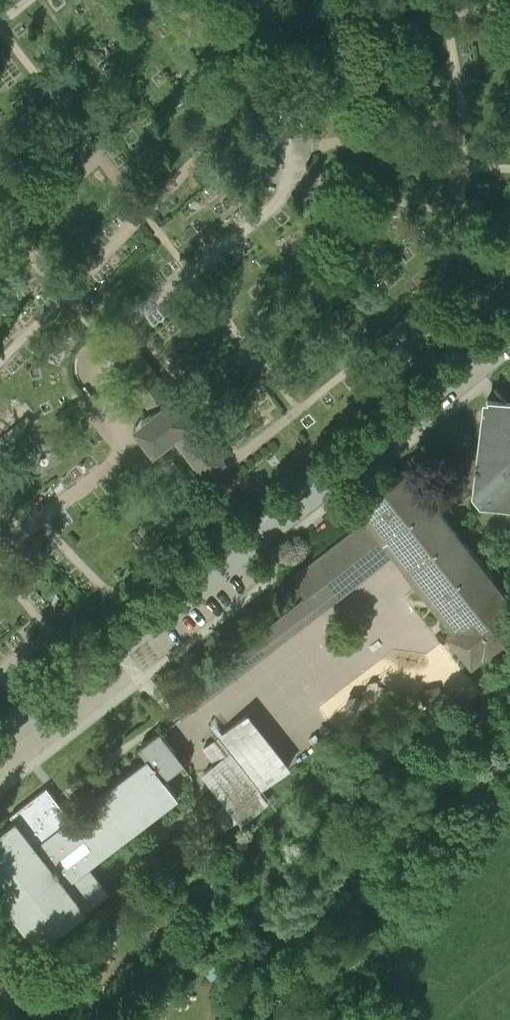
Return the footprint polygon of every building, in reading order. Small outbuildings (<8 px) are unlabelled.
[(226,462),(141,355),(120,371),(152,412),(133,427),(153,452),(172,437),(205,478),(226,462)] [(488,402),(487,405),(482,405),(471,498),(479,509),(509,513),(509,405),(488,402)] [(291,579),(306,598),(170,703),(183,720),(395,556),(453,630),(447,634),(472,666),(509,637),(509,600),(408,469),(358,508),(367,520),(291,579)] [(246,717),(204,749),(216,764),(204,773),(228,804),(213,816),(225,831),(240,819),(243,823),(266,805),(257,794),(288,771),(246,717)] [(139,749),(148,760),(164,781),(185,764),(160,733),(139,749)] [(164,781),(148,760),(71,820),(58,803),(47,789),(10,817),(14,822),(0,834),(0,899),(39,949),(86,912),(86,911),(108,894),(87,868),(177,798),(164,781)]
